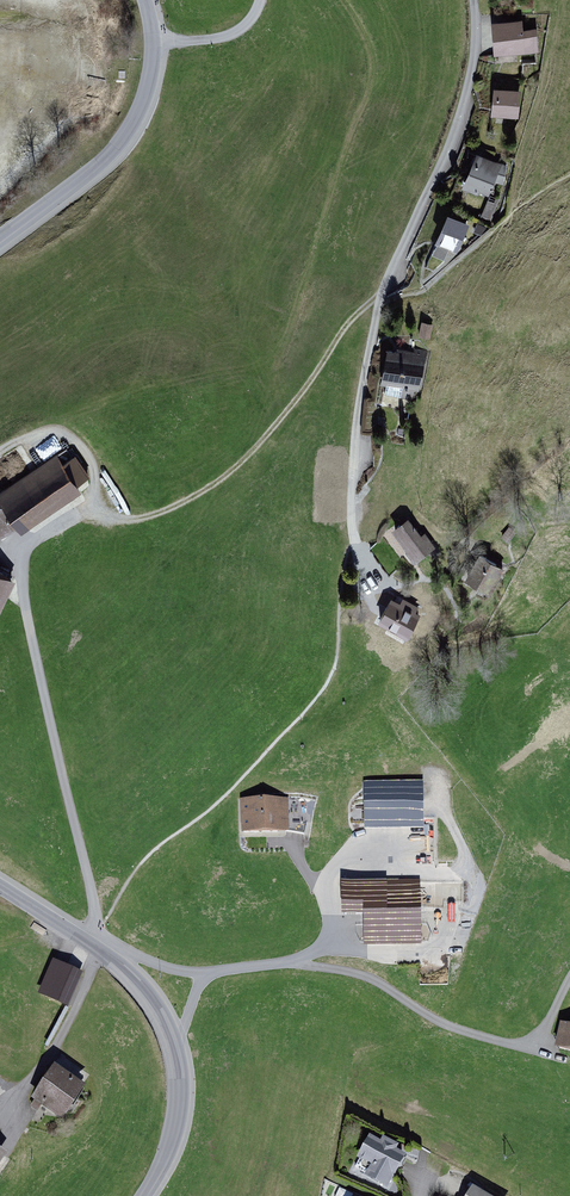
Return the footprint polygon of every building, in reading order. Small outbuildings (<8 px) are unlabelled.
[(521,23),(492,25),(494,58),(539,55),(537,33),(522,34),(521,23)] [(523,93),(491,90),(488,119),(521,122),(523,93)] [(510,167),(474,155),(461,191),(490,201),(495,185),(503,188),(510,167)] [(471,226),(444,216),(433,244),(460,255),(471,226)] [(433,327),(422,325),(420,338),(431,340),(433,327)] [(415,357),(387,352),(380,390),(421,397),(429,355),(418,353),(415,357)] [(0,496),(0,540),(15,530),(20,536),(82,495),(77,488),(87,481),(72,459),(61,466),(56,459),(0,496)] [(413,523),(371,551),(390,580),(432,552),(413,523)] [(510,533),(500,542),(508,550),(518,541),(510,533)] [(478,556),(461,584),(483,597),(501,569),(478,556)] [(0,576),(0,610),(13,582),(0,576)] [(414,616),(389,601),(376,622),(401,637),(414,616)] [(425,782),(366,784),(368,833),(427,831),(425,782)] [(288,804),(240,804),(240,838),(288,838),(288,804)] [(420,884),(340,887),(341,923),(362,922),(363,951),(422,950),(420,884)] [(58,968),(46,993),(55,997),(52,1004),(67,1012),(82,979),(58,968)] [(83,1093),(51,1072),(28,1106),(61,1127),(83,1093)] [(407,1155),(367,1134),(350,1166),(390,1186),(407,1155)]
